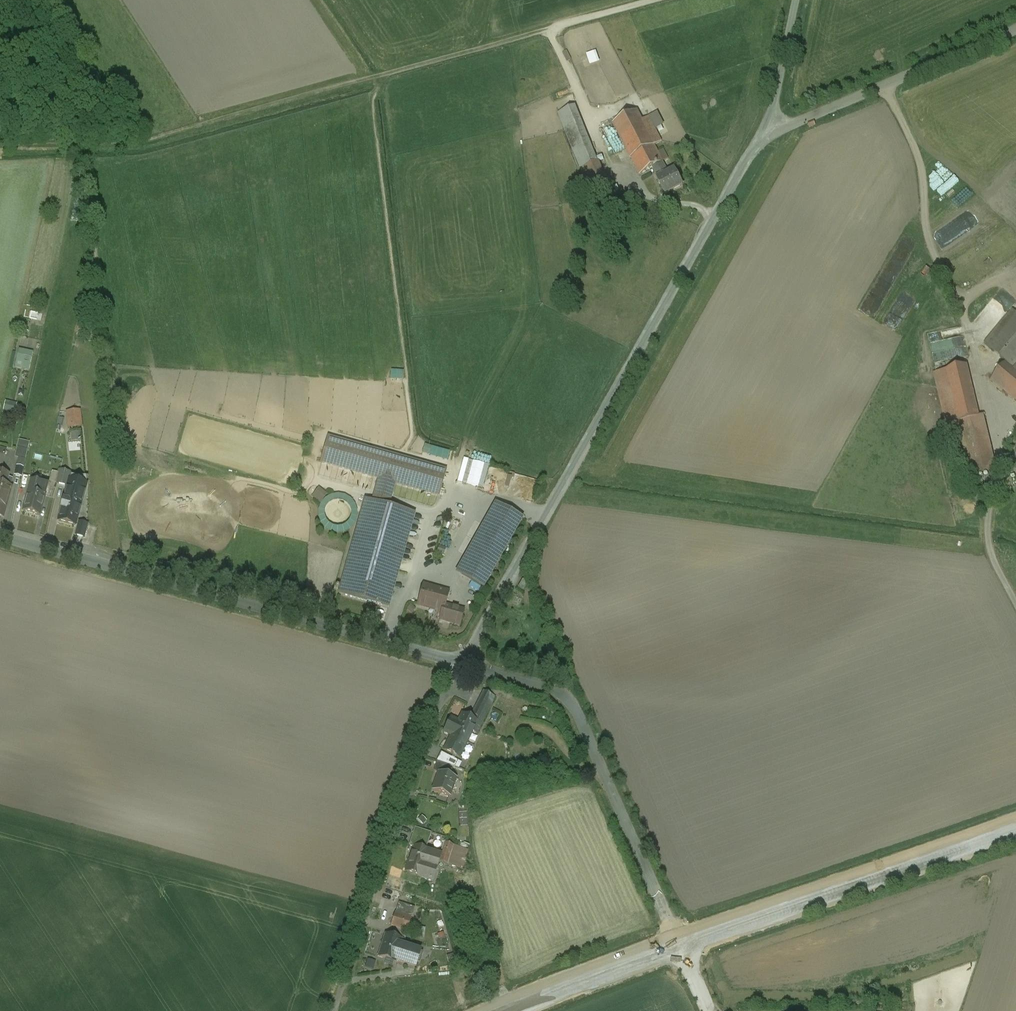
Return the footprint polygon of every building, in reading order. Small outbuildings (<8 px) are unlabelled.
[(637,111),(613,123),(618,134),(611,138),(623,161),(631,157),(640,174),(653,167),(662,162),(662,161),(654,146),(662,142),(649,117),(642,121),(637,111)] [(597,163),(584,131),(568,137),(592,196),(613,188),(602,160),(597,163)] [(675,170),(668,173),(662,162),(653,167),(659,178),(657,179),(665,194),(683,185),(675,170)] [(87,309),(82,327),(88,329),(93,310),(87,309)] [(1013,311),(985,344),(1006,362),(1015,370),(1015,313),(1013,311)] [(934,352),(960,347),(958,338),(963,336),(962,328),(930,334),(934,352)] [(32,353),(19,351),(16,366),(29,369),(32,353)] [(1006,362),(991,381),(1015,401),(1015,370),(1006,362)] [(966,365),(935,373),(948,425),(959,423),(968,420),(979,418),(966,365)] [(392,370),(392,380),(405,380),(405,370),(392,370)] [(174,392),(191,397),(195,385),(178,379),(174,392)] [(7,400),(5,409),(17,411),(18,402),(7,400)] [(79,411),(68,412),(69,428),(81,427),(79,411)] [(979,418),(968,420),(970,431),(981,429),(979,418)] [(981,429),(970,431),(968,420),(959,423),(971,477),(981,474),(979,464),(989,461),(981,429)] [(82,440),(82,431),(72,431),(72,441),(82,440)] [(445,471),(329,438),(322,463),(438,495),(445,471)] [(30,442),(19,440),(17,448),(28,450),(30,442)] [(71,441),(71,450),(83,449),(83,441),(71,441)] [(430,456),(448,461),(451,451),(433,446),(430,456)] [(28,450),(17,448),(15,457),(18,458),(18,462),(25,463),(28,450)] [(989,461),(979,464),(981,474),(992,472),(989,461)] [(25,463),(18,462),(15,475),(22,477),(25,463)] [(478,463),(472,486),(484,490),(490,466),(478,463)] [(3,517),(11,487),(4,485),(5,480),(7,480),(8,474),(0,471),(0,516),(3,517)] [(60,473),(52,472),(50,482),(57,483),(60,473)] [(70,476),(60,473),(57,483),(57,484),(67,487),(70,476)] [(43,483),(31,480),(26,499),(27,500),(24,511),(40,516),(45,496),(39,494),(43,483)] [(322,503),(329,494),(320,487),(313,496),(322,503)] [(67,490),(62,509),(62,510),(59,521),(75,525),(80,506),(75,504),(78,493),(67,490)] [(345,496),(338,495),(332,496),(326,499),(321,504),(319,511),(319,517),(321,523),(325,529),(331,532),(337,533),(344,532),(350,529),(354,524),(356,518),(357,511),(354,505),(350,500),(345,496)] [(414,514),(366,501),(353,547),(339,594),(388,608),(414,514)] [(497,511),(466,566),(488,579),(519,523),(497,511)] [(88,525),(79,523),(76,536),(84,538),(88,525)] [(488,579),(466,566),(461,576),(483,588),(488,579)] [(528,583),(522,580),(518,588),(523,591),(528,583)] [(464,610),(445,605),(449,592),(424,585),(418,606),(438,611),(437,613),(441,614),(440,620),(460,626),(464,610)] [(495,698),(483,692),(478,704),(489,709),(495,698)] [(489,709),(478,704),(472,715),(477,717),(475,721),(477,722),(472,731),(477,734),(489,709)] [(459,722),(451,718),(445,732),(452,736),(466,743),(467,743),(467,742),(472,731),(477,722),(475,721),(462,715),(459,722)] [(466,743),(452,736),(445,750),(459,757),(466,743)] [(455,760),(441,753),(437,762),(451,767),(455,760)] [(451,767),(437,762),(434,772),(439,774),(439,773),(448,776),(451,767)] [(448,776),(439,773),(439,774),(433,791),(449,797),(456,779),(448,776)] [(458,804),(451,801),(447,811),(455,813),(458,804)] [(462,825),(470,824),(468,811),(461,812),(462,825)] [(431,833),(415,828),(409,846),(413,848),(414,847),(426,851),(431,833)] [(446,838),(431,833),(426,851),(428,852),(427,858),(436,861),(436,862),(438,862),(444,843),(446,838)] [(444,843),(438,862),(452,867),(458,847),(444,843)] [(426,851),(414,847),(413,848),(406,871),(421,876),(423,869),(426,869),(429,861),(426,860),(427,858),(428,852),(426,851)] [(429,861),(426,869),(423,869),(421,876),(420,878),(430,881),(436,862),(436,861),(427,858),(426,860),(429,861)] [(401,903),(418,906),(419,899),(402,896),(401,903)] [(414,909),(399,904),(396,914),(411,919),(414,909)] [(396,914),(395,914),(391,925),(397,927),(407,930),(411,919),(396,914)] [(407,930),(397,927),(394,935),(405,938),(407,930)] [(402,940),(386,935),(379,956),(395,961),(396,960),(413,966),(418,951),(400,945),(402,940)] [(369,959),(366,967),(375,970),(377,962),(369,959)]
